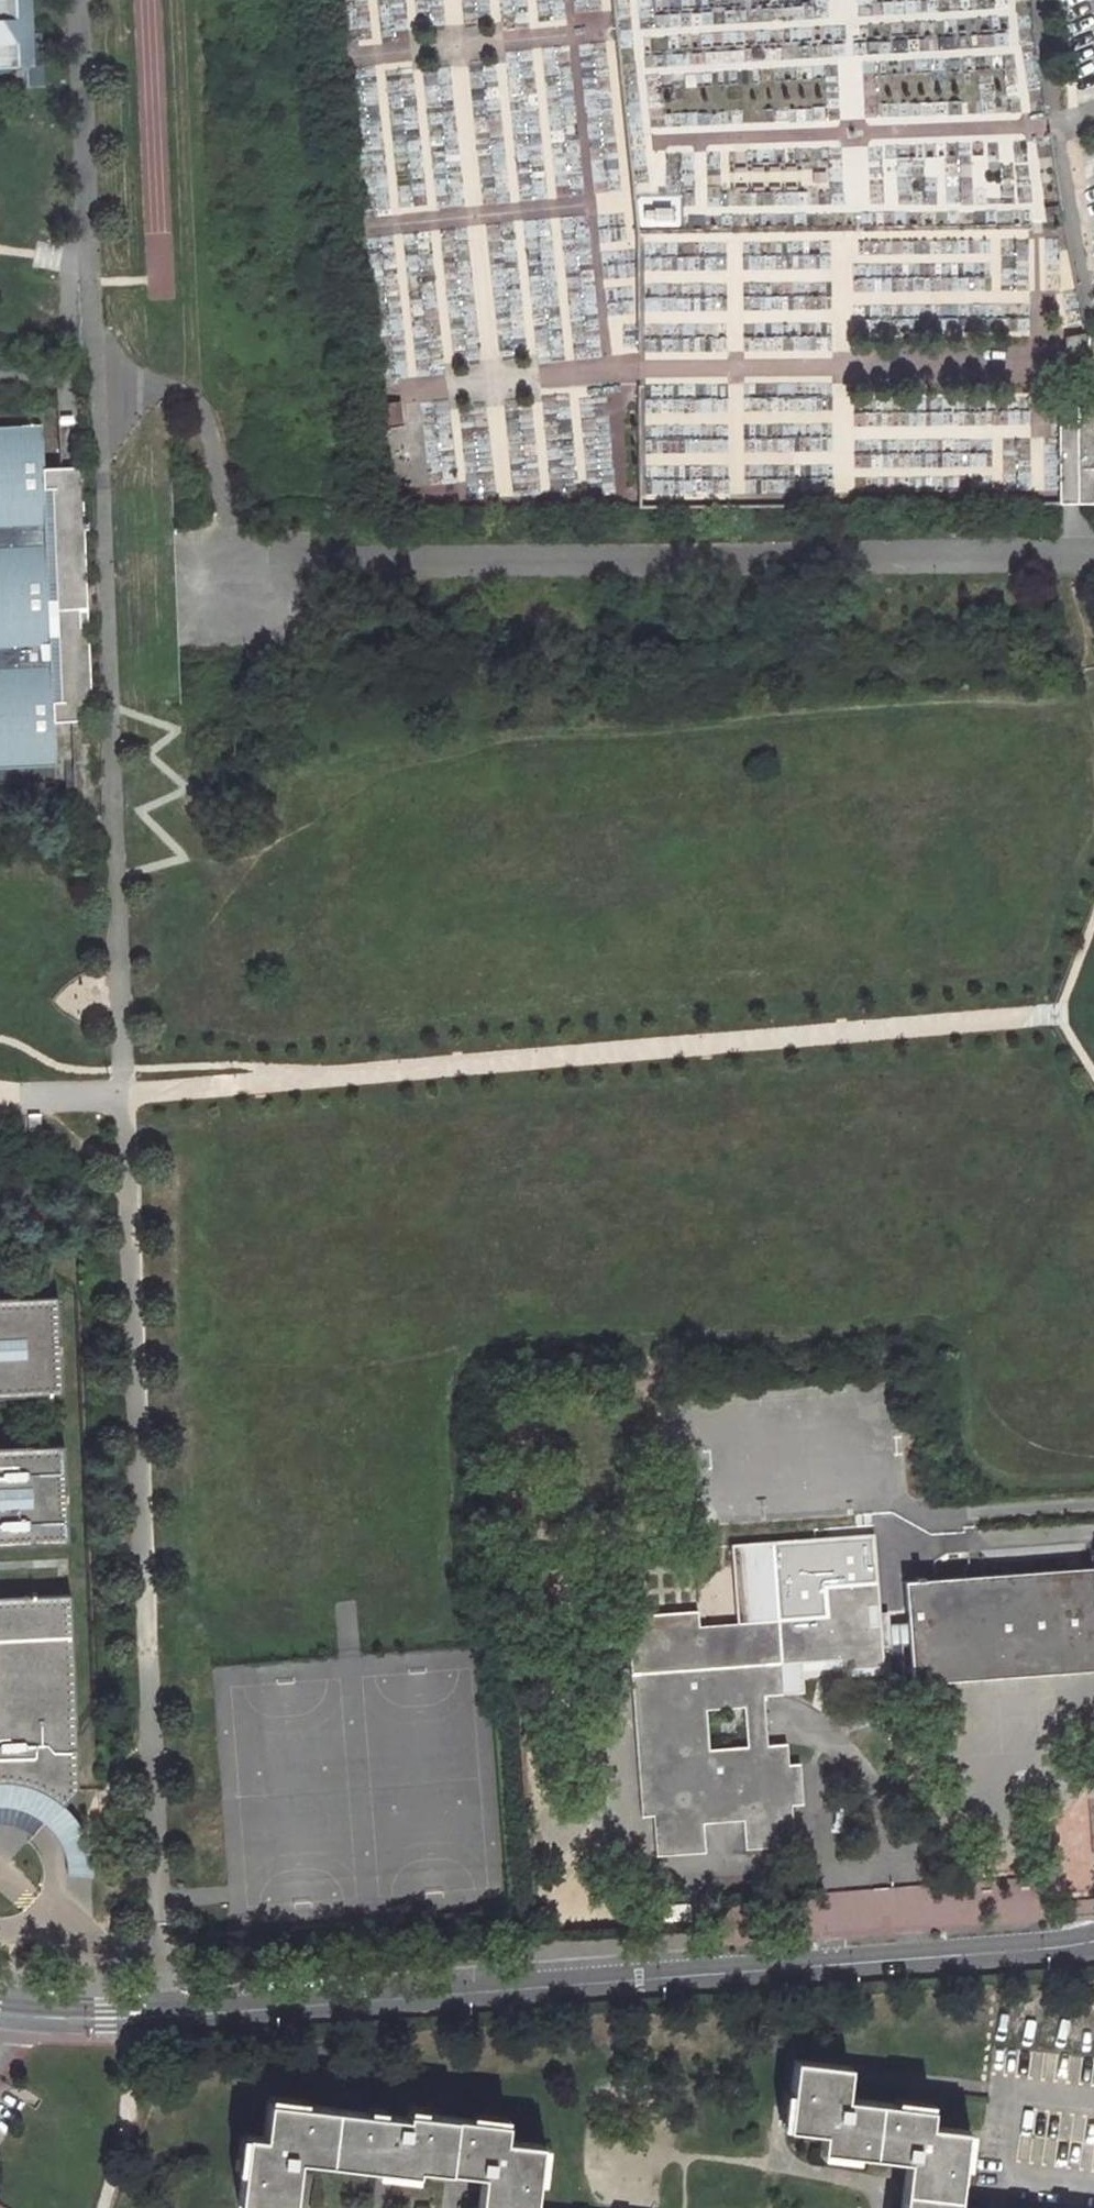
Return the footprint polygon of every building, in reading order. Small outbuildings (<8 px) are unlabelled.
[(25,71),(23,0),(0,0),(0,72),(25,71)] [(672,219),(672,208),(654,208),(654,210),(655,218),(655,220),(672,219)] [(655,218),(654,210),(644,210),(644,218),(655,218)] [(1084,336),(1064,340),(1064,364),(1079,362),(1085,351),(1084,336)] [(1084,396),(1075,396),(1075,398),(1065,398),(1065,424),(1057,424),(1057,506),(1093,506),(1093,408),(1084,396)] [(374,405),(377,427),(400,424),(398,402),(374,405)] [(80,484),(79,464),(41,466),(38,421),(0,423),(0,766),(55,763),(53,721),(70,720),(72,766),(93,765),(91,697),(97,698),(96,661),(91,508),(90,483),(80,484)] [(62,1392),(59,1297),(0,1299),(0,1395),(62,1392)] [(67,1540),(64,1444),(0,1447),(0,1543),(67,1540)] [(905,1582),(911,1685),(1093,1672),(1093,1574),(1093,1569),(905,1582)] [(875,1588),(825,1592),(827,1617),(700,1626),(703,1668),(633,1674),(642,1816),(655,1815),(658,1859),(706,1855),(705,1823),(742,1821),(745,1852),(792,1848),(790,1810),(804,1809),(801,1767),(788,1768),(786,1747),(768,1749),(765,1701),(783,1700),(781,1669),(840,1665),(841,1678),(883,1674),(879,1631),(869,1631),(868,1613),(878,1612),(875,1588)] [(8,1808),(19,1811),(30,1815),(40,1821),(44,1825),(60,1806),(75,1789),(68,1590),(0,1593),(0,1808),(8,1808)] [(698,1610),(629,1616),(633,1674),(703,1668),(700,1626),(698,1610)] [(93,1863),(89,1849),(83,1835),(75,1822),(65,1810),(60,1806),(44,1825),(55,1836),(61,1846),(66,1856),(68,1867),(69,1877),(93,1877),(93,1863)] [(794,2061),(787,2131),(821,2135),(820,2152),(903,2162),(899,2207),(957,2207),(964,2131),(929,2127),(931,2109),(845,2100),(848,2067),(794,2061)] [(264,2094),(259,2134),(241,2131),(232,2200),(283,2206),(290,2152),(411,2166),(411,2162),(478,2170),(474,2207),(531,2207),(535,2176),(541,2177),(545,2141),(503,2136),(505,2117),(419,2107),(419,2113),(264,2094)]
